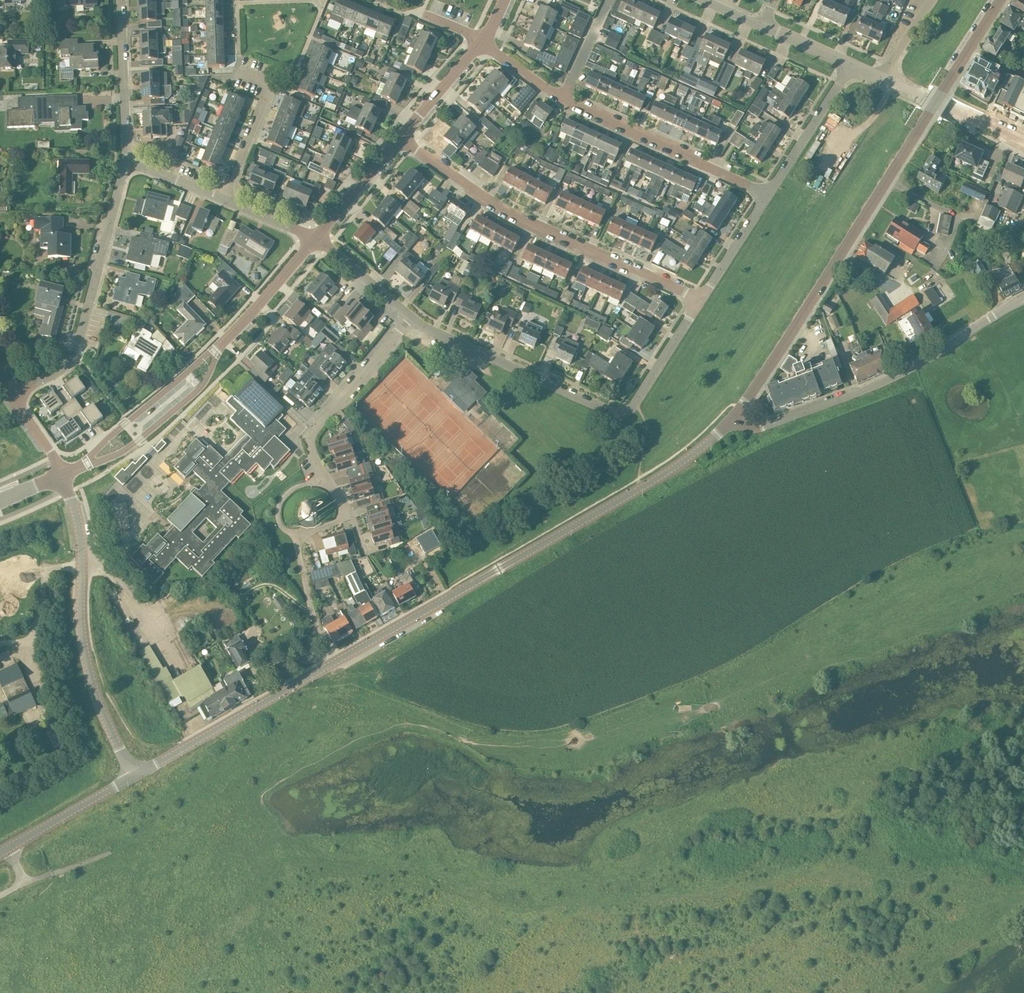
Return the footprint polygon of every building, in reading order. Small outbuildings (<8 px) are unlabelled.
[(65,6),(66,6),(84,6),(85,8),(86,10),(93,9),(95,8),(95,5),(97,5),(97,0),(65,0),(65,6)] [(165,9),(179,9),(179,0),(171,0),(171,3),(156,4),(156,0),(139,0),(139,10),(165,9)] [(351,4),(342,0),(339,0),(331,20),(342,25),(344,19),(351,4)] [(636,3),(629,0),(624,0),(624,1),(622,0),(617,0),(611,14),(612,16),(628,23),(636,3)] [(818,16),(831,21),(837,7),(832,4),(834,0),(825,0),(824,1),(818,16)] [(831,21),(844,27),(850,12),(854,3),(848,0),(847,0),(843,9),(837,7),(831,21)] [(878,14),(884,16),(886,17),(889,9),(887,8),(891,1),(896,3),(897,0),(884,0),(884,1),(882,4),(882,6),(878,14)] [(1021,0),(1016,0),(1012,5),(1023,13),(1023,2),(1021,0)] [(579,11),(579,12),(580,9),(560,1),(557,7),(569,12),(577,15),(579,11)] [(641,23),(648,9),(636,3),(628,23),(634,26),(636,20),(641,23)] [(875,3),(872,11),(874,12),(878,14),(882,6),(878,4),(875,3)] [(355,24),(362,8),(351,4),(344,19),(355,23),(355,24)] [(206,19),(223,18),(222,6),(206,7),(206,19)] [(566,19),(569,12),(557,7),(554,14),(541,8),(535,20),(552,28),(557,15),(566,19)] [(1011,7),(1001,23),(1015,31),(1018,26),(1023,30),(1023,15),(1018,12),(1011,7)] [(366,28),(373,13),(362,8),(355,24),(355,23),(353,28),(364,33),(366,28)] [(165,9),(139,10),(140,22),(147,22),(148,27),(162,27),(162,20),(157,20),(157,15),(165,15),(165,9)] [(648,9),(641,23),(654,28),(660,14),(648,9)] [(591,17),(579,12),(579,11),(577,15),(575,18),(587,24),(591,17)] [(862,19),(856,33),(868,38),(878,14),(874,12),(873,15),(865,11),(862,19)] [(377,33),(384,18),(373,13),(366,28),(377,33)] [(878,14),(868,38),(879,43),(885,29),(880,27),(884,16),(878,14)] [(610,30),(613,19),(607,17),(604,28),(610,30)] [(207,31),(223,31),(223,18),(206,19),(207,31)] [(384,18),(377,33),(383,35),(381,41),(386,43),(388,37),(389,38),(395,22),(384,18)] [(584,31),(587,24),(575,18),(572,26),(584,31)] [(676,38),(682,24),(671,19),(665,33),(665,34),(665,36),(658,32),(653,43),(651,48),(657,50),(658,46),(660,47),(663,39),(667,41),(670,36),(676,38)] [(546,40),(552,28),(535,20),(530,33),(546,40)] [(682,24),(676,38),(677,39),(674,45),(679,47),(682,41),(688,44),(695,30),(682,24)] [(398,36),(405,39),(409,28),(402,25),(398,36)] [(581,38),(584,31),(572,26),(569,33),(581,38)] [(1013,44),(1017,38),(1012,34),(1002,28),(994,41),(990,39),(984,49),(997,57),(1004,60),(1009,53),(1004,50),(1009,42),(1013,44)] [(165,48),(165,47),(164,39),(162,36),(162,35),(162,29),(148,30),(148,36),(140,36),(141,49),(165,48)] [(333,45),(335,41),(324,36),(322,33),(315,30),(313,37),(321,40),(333,45)] [(653,43),(658,32),(652,30),(647,41),(653,43)] [(207,43),(224,42),(223,31),(207,31),(207,38),(203,39),(203,44),(207,44),(207,43)] [(607,38),(619,43),(622,37),(610,31),(607,38)] [(540,53),(546,40),(530,33),(524,45),(540,53)] [(417,44),(432,51),(437,41),(422,34),(419,40),(414,37),(412,42),(417,44)] [(708,60),(717,40),(706,35),(704,41),(698,38),(693,49),(693,48),(688,59),(688,60),(685,67),(692,70),(698,56),(708,60)] [(565,42),(577,48),(579,41),(568,36),(565,42)] [(616,50),(619,43),(607,38),(604,45),(616,50)] [(28,42),(29,42),(29,40),(8,40),(8,49),(0,49),(0,69),(17,69),(16,54),(29,54),(28,42)] [(78,46),(78,40),(61,41),(62,60),(70,60),(71,70),(62,70),(63,79),(74,78),(74,70),(99,69),(99,56),(95,56),(94,45),(78,46)] [(355,54),(357,50),(349,47),(351,42),(347,40),(345,45),(346,45),(344,50),(355,54)] [(718,86),(728,64),(722,62),(723,60),(730,46),(717,40),(708,60),(709,61),(719,66),(712,83),(701,78),(696,89),(714,97),(719,86),(718,86)] [(346,45),(345,45),(335,41),(333,45),(344,50),(346,45)] [(208,55),(224,54),(224,42),(207,43),(207,44),(208,55)] [(427,63),(432,51),(417,44),(412,42),(409,48),(414,50),(412,56),(427,63)] [(574,53),(577,48),(565,42),(562,47),(574,53)] [(313,57),(328,64),(333,52),(318,46),(313,57)] [(688,59),(693,48),(687,46),(681,57),(688,59)] [(165,48),(141,49),(141,61),(149,60),(149,66),(163,65),(163,59),(158,59),(158,54),(166,54),(166,47),(165,47),(165,48)] [(570,63),(574,53),(562,47),(558,57),(570,63)] [(611,58),(614,52),(603,47),(600,53),(611,58)] [(746,70),(753,56),(741,51),(735,65),(746,70)] [(557,58),(544,52),(541,58),(539,62),(552,71),(554,67),(556,63),(557,58)] [(614,52),(611,58),(612,59),(611,61),(616,63),(618,58),(620,55),(614,52)] [(590,53),(588,59),(594,62),(597,56),(590,53)] [(224,54),(208,55),(208,67),(225,66),(224,54)] [(374,60),(375,56),(372,55),(370,58),(367,57),(365,62),(372,64),(374,60)] [(422,73),(427,63),(412,56),(407,66),(403,64),(400,70),(412,76),(415,70),(422,73)] [(753,56),(746,70),(747,70),(744,77),(750,79),(752,73),(758,76),(765,62),(753,56)] [(324,75),(328,64),(313,57),(308,68),(324,75)] [(567,68),(570,63),(558,57),(557,58),(556,63),(567,68)] [(994,95),(1003,80),(999,78),(998,79),(997,78),(1002,70),(992,64),(981,58),(981,59),(982,59),(979,64),(976,61),(971,70),(969,73),(965,80),(968,82),(966,87),(965,86),(965,87),(985,98),(990,90),(991,90),(990,93),(993,95),(994,95)] [(361,69),(364,62),(360,60),(359,60),(356,67),(361,69)] [(604,74),(606,70),(587,62),(585,67),(592,70),(591,74),(585,86),(596,91),(604,74)] [(625,67),(626,67),(632,70),(634,64),(628,62),(625,67)] [(565,73),(567,68),(556,63),(554,67),(565,73)] [(350,73),(353,66),(349,64),(348,66),(345,65),(343,69),(346,70),(346,71),(350,73)] [(718,86),(719,86),(725,89),(735,68),(728,64),(718,86)] [(773,80),(780,69),(774,66),(767,76),(773,80)] [(386,86),(402,93),(407,82),(399,78),(402,73),(400,72),(389,67),(383,79),(381,77),(378,83),(381,84),(386,86)] [(142,87),(166,86),(166,74),(164,74),(163,68),(149,68),(149,74),(141,75),(142,87)] [(319,86),(324,75),(308,68),(304,80),(319,86)] [(656,87),(661,76),(660,75),(646,69),(637,88),(629,106),(640,111),(641,109),(647,111),(651,101),(641,97),(647,83),(648,84),(651,78),(654,79),(652,85),(656,87)] [(486,82),(499,93),(508,83),(495,72),(486,82)] [(691,76),(684,73),(680,82),(687,85),(691,76)] [(615,79),(604,74),(596,91),(607,96),(613,84),(615,79)] [(618,101),(629,77),(623,75),(618,86),(613,84),(607,96),(618,101)] [(661,76),(656,87),(664,90),(669,80),(661,76)] [(637,88),(632,86),(635,80),(629,77),(618,101),(629,106),(637,88)] [(760,86),(763,81),(756,77),(750,88),(756,92),(760,86)] [(786,88),(802,98),(809,88),(797,80),(797,81),(792,78),(786,88)] [(1008,112),(1021,85),(1008,79),(1006,82),(999,98),(995,106),(1005,111),(1006,107),(1010,109),(1008,112)] [(314,97),(319,86),(304,80),(299,91),(314,97)] [(1006,82),(1003,80),(994,95),(997,97),(999,98),(1006,82)] [(490,104),(499,93),(486,82),(477,92),(490,104)] [(396,104),(402,93),(386,86),(381,84),(374,101),(384,105),(387,99),(396,104)] [(686,96),(686,95),(689,89),(681,85),(677,92),(686,96)] [(1021,85),(1008,112),(1009,112),(1010,109),(1013,111),(1012,114),(1023,120),(1023,87),(1021,85)] [(166,86),(142,87),(142,99),(150,99),(150,105),(165,104),(164,100),(168,100),(172,96),(171,86),(166,86)] [(802,98),(786,88),(782,93),(774,87),(771,92),(796,108),(802,98)] [(490,104),(477,92),(468,103),(481,114),(484,110),(488,113),(490,113),(495,108),(490,104)] [(789,119),(796,108),(771,92),(768,98),(776,103),(773,108),(778,111),(777,111),(789,119)] [(515,109),(525,97),(520,93),(511,104),(515,109)] [(225,106),(240,112),(245,101),(230,94),(225,106)] [(661,120),(672,97),(667,94),(662,106),(656,103),(650,116),(661,120)] [(703,102),(709,105),(709,104),(711,99),(700,94),(699,94),(697,100),(703,102)] [(75,108),(74,96),(22,98),(23,110),(7,111),(8,128),(36,127),(35,119),(51,118),(51,121),(61,120),(61,127),(70,127),(70,130),(82,129),(82,120),(89,120),(89,112),(83,112),(83,107),(75,108)] [(205,103),(207,99),(203,97),(201,101),(198,108),(202,110),(205,103)] [(350,111),(376,123),(381,112),(374,108),(376,103),(364,97),(361,103),(366,106),(363,111),(352,106),(350,111)] [(525,97),(515,109),(520,113),(530,101),(525,97)] [(672,125),(678,113),(673,111),(678,99),(672,97),(661,120),(672,125)] [(281,109),(296,115),(301,104),(286,98),(281,109)] [(752,105),(762,111),(767,104),(756,98),(752,105)] [(719,109),(722,104),(714,100),(712,106),(719,109)] [(197,104),(193,104),(188,104),(189,111),(182,112),(183,124),(188,124),(197,104)] [(552,112),(540,104),(536,111),(531,108),(524,118),(540,129),(552,112)] [(683,130),(694,107),(688,104),(683,116),(678,113),(672,125),(683,130)] [(315,123),(317,116),(321,108),(315,105),(311,114),(313,115),(310,121),(315,123)] [(758,118),(762,111),(752,105),(748,112),(758,118)] [(143,126),(170,124),(169,114),(173,114),(172,107),(165,108),(164,106),(150,107),(151,113),(142,113),(143,126)] [(236,123),(240,112),(225,106),(220,117),(236,123)] [(695,121),(700,109),(694,107),(683,130),(694,135),(700,123),(695,121)] [(292,127),(296,115),(281,109),(277,120),(292,127)] [(371,134),(376,123),(350,111),(347,117),(358,122),(356,127),(351,125),(348,130),(361,136),(363,131),(371,134)] [(736,128),(744,114),(738,111),(730,124),(736,128)] [(705,140),(716,117),(710,114),(708,120),(702,118),(700,123),(694,135),(705,140)] [(231,134),(236,123),(220,117),(216,128),(231,134)] [(716,117),(705,140),(716,146),(722,133),(716,131),(721,119),(716,117)] [(466,140),(475,129),(462,118),(453,128),(466,140)] [(488,130),(500,140),(504,135),(484,118),(479,123),(488,130)] [(196,125),(198,121),(194,119),(189,130),(191,131),(193,132),(196,125)] [(287,138),(292,127),(277,120),(272,131),(287,138)] [(572,138),(577,125),(566,120),(562,130),(557,128),(551,142),(556,144),(561,133),(567,136),(563,145),(568,147),(572,138)] [(762,135),(774,142),(780,132),(769,125),(764,122),(760,127),(755,124),(752,129),(759,133),(758,133),(762,135)] [(170,124),(143,126),(144,137),(161,137),(161,138),(168,137),(167,125),(170,125),(170,124)] [(331,146),(346,153),(352,142),(351,142),(354,137),(327,125),(325,131),(336,136),(331,146)] [(578,154),(588,131),(577,125),(572,138),(577,140),(572,151),(578,154)] [(319,140),(324,129),(316,126),(312,136),(319,140)] [(227,145),(231,134),(216,128),(211,139),(227,145)] [(472,145),(466,140),(453,128),(444,139),(450,144),(446,148),(454,155),(462,145),(468,150),(472,145)] [(755,138),(758,133),(759,133),(752,129),(749,134),(755,138)] [(495,145),(500,140),(488,130),(484,135),(495,145)] [(283,149),(287,138),(272,131),(267,143),(283,149)] [(594,148),(599,136),(588,131),(578,154),(583,156),(588,145),(594,148)] [(756,145),(735,132),(729,143),(739,149),(743,143),(748,147),(746,150),(746,154),(749,156),(760,163),(767,153),(756,145)] [(767,153),(774,142),(762,135),(756,145),(767,153)] [(178,152),(183,139),(177,136),(172,149),(178,152)] [(598,166),(610,141),(599,136),(594,148),(591,152),(597,155),(593,164),(598,166)] [(222,157),(227,145),(211,139),(207,150),(222,157)] [(610,141),(598,166),(604,168),(608,160),(614,162),(616,158),(622,146),(610,141)] [(188,148),(190,143),(186,142),(184,146),(181,153),(179,159),(183,161),(189,148),(188,148)] [(304,150),(306,145),(302,144),(300,148),(297,155),(301,157),(304,150)] [(531,160),(534,154),(527,149),(526,149),(524,148),(524,147),(520,144),(514,153),(519,156),(522,151),(524,152),(531,157),(530,159),(531,160)] [(984,177),(990,163),(981,159),(984,153),(963,144),(957,158),(977,167),(974,173),(984,177)] [(341,164),(346,153),(331,146),(326,157),(341,164)] [(553,161),(558,152),(549,148),(544,157),(553,161)] [(261,190),(269,169),(271,166),(273,160),(275,155),(264,150),(262,149),(259,156),(267,159),(265,164),(263,169),(251,164),(246,177),(252,179),(249,185),(261,190)] [(488,154),(484,149),(483,149),(474,160),(479,165),(485,157),(488,154)] [(217,168),(222,157),(207,150),(202,162),(217,168)] [(632,178),(642,156),(631,150),(626,163),(631,165),(622,186),(612,182),(610,186),(625,192),(632,178)] [(492,161),(498,165),(502,159),(492,152),(488,158),(492,161)] [(302,162),(307,164),(310,155),(305,153),(302,162)] [(539,166),(542,160),(541,160),(534,154),(531,160),(533,162),(534,160),(540,163),(539,166)] [(326,157),(322,155),(320,159),(324,160),(321,167),(310,162),(308,168),(329,178),(333,180),(336,175),(341,164),(326,157)] [(647,172),(653,160),(642,156),(632,178),(637,181),(642,170),(647,172)] [(924,169),(918,178),(930,185),(929,187),(939,193),(948,177),(940,172),(937,176),(934,174),(941,161),(931,156),(924,169)] [(488,159),(485,157),(479,165),(478,166),(485,171),(492,161),(488,158),(488,159)] [(548,170),(550,164),(542,160),(539,166),(548,170)] [(653,188),(664,165),(653,160),(647,172),(648,172),(645,177),(651,180),(648,186),(653,188)] [(90,174),(90,162),(60,161),(60,174),(62,174),(61,195),(72,195),(72,174),(90,174)] [(498,165),(492,161),(485,171),(493,176),(499,166),(498,165)] [(550,164),(548,170),(556,174),(554,179),(560,182),(565,171),(550,164)] [(578,174),(581,167),(575,164),(571,171),(578,174)] [(669,182),(675,170),(664,165),(653,188),(654,189),(652,195),(650,195),(647,202),(651,204),(654,197),(656,198),(659,191),(664,180),(669,182)] [(1010,165),(1003,179),(1010,182),(1007,188),(1006,188),(999,205),(1016,213),(1023,196),(1018,193),(1021,187),(1022,187),(1023,182),(1023,169),(1018,166),(1017,168),(1010,165)] [(513,188),(521,174),(523,171),(518,168),(516,171),(510,168),(503,183),(513,188)] [(280,189),(286,176),(269,169),(261,190),(272,194),(275,187),(280,189)] [(403,180),(416,190),(424,181),(411,170),(403,180)] [(595,173),(588,170),(586,173),(583,171),(581,175),(592,180),(595,173)] [(607,188),(608,185),(613,174),(606,170),(601,181),(600,184),(607,188)] [(675,170),(669,182),(670,182),(675,185),(670,196),(675,199),(686,175),(675,170)] [(294,203),(302,184),(292,179),(292,178),(294,174),(289,171),(287,176),(286,176),(280,189),(286,191),(283,199),(294,203)] [(580,184),(583,179),(568,172),(563,183),(568,185),(571,180),(580,184)] [(531,180),(521,174),(513,188),(524,194),(531,180)] [(686,175),(675,199),(681,201),(684,195),(689,198),(692,192),(697,180),(686,175)] [(534,200),(542,185),(544,182),(533,176),(531,180),(524,194),(534,200)] [(337,182),(333,180),(329,178),(324,187),(333,191),(337,182)] [(589,189),(592,183),(583,179),(580,184),(589,189)] [(416,190),(403,180),(395,190),(408,200),(412,196),(416,199),(420,194),(416,190)] [(302,184),(294,203),(306,208),(308,202),(314,205),(315,203),(316,200),(316,199),(321,186),(315,184),(314,187),(303,182),(302,184)] [(599,193),(601,187),(592,183),(589,189),(599,193)] [(707,196),(712,186),(705,183),(701,193),(707,196)] [(542,185),(534,200),(545,205),(553,191),(542,185)] [(980,201),(984,192),(970,186),(966,195),(980,201)] [(601,187),(599,193),(608,197),(611,191),(601,187)] [(448,199),(435,190),(428,200),(435,205),(434,207),(439,211),(448,199)] [(566,213),(573,198),(575,193),(570,191),(568,196),(562,193),(555,208),(566,213)] [(166,212),(170,197),(148,192),(146,201),(138,199),(134,214),(164,222),(167,212),(166,212)] [(719,203),(730,211),(737,201),(726,194),(726,193),(721,199),(716,196),(714,200),(719,204),(719,203)] [(380,207),(393,218),(401,208),(388,197),(380,207)] [(577,218),(584,203),(573,198),(566,213),(577,218)] [(623,198),(621,203),(631,208),(634,203),(633,202),(623,198)] [(904,207),(907,206),(909,203),(908,200),(905,198),(902,199),(900,202),(901,205),(904,207)] [(406,206),(416,214),(420,210),(421,209),(410,201),(406,206)] [(444,217),(453,223),(459,226),(462,222),(470,211),(456,201),(451,207),(445,203),(439,212),(445,216),(444,217)] [(724,221),(703,206),(702,207),(697,203),(693,201),(691,203),(695,206),(694,208),(709,218),(706,224),(717,231),(724,221)] [(719,203),(719,204),(716,208),(705,202),(703,206),(724,221),(730,211),(719,203)] [(187,221),(192,208),(181,203),(175,216),(187,221)] [(588,223),(595,208),(584,203),(577,218),(588,223)] [(634,203),(631,208),(639,211),(643,213),(645,208),(641,206),(634,203)] [(916,212),(918,205),(912,203),(909,210),(916,212)] [(987,205),(982,216),(995,222),(1000,211),(987,205)] [(416,215),(416,214),(406,206),(402,210),(412,219),(416,215)] [(385,228),(393,218),(380,207),(372,217),(385,228)] [(595,208),(588,223),(599,228),(606,213),(595,208)] [(645,208),(643,213),(650,217),(653,218),(654,215),(656,210),(654,209),(652,208),(651,211),(645,208)] [(656,210),(654,215),(661,218),(663,213),(662,213),(657,211),(656,210)] [(214,232),(219,219),(201,212),(195,226),(190,224),(185,234),(191,237),(194,229),(202,232),(204,228),(214,232)] [(948,235),(952,216),(941,214),(937,233),(948,235)] [(481,237),(488,223),(477,217),(470,231),(481,237)] [(618,238),(625,224),(613,218),(607,233),(618,238)] [(660,224),(668,227),(670,221),(662,218),(660,224)] [(911,231),(913,228),(896,218),(886,234),(899,242),(906,230),(910,233),(911,231)] [(71,258),(71,237),(63,236),(63,219),(47,219),(34,219),(34,231),(42,231),(42,236),(41,249),(49,249),(49,257),(71,258)] [(491,242),(499,228),(488,223),(481,237),(491,242)] [(629,243),(635,229),(625,224),(618,238),(629,243)] [(393,242),(383,233),(378,229),(374,233),(365,226),(354,238),(365,247),(372,238),(378,244),(381,240),(391,248),(383,257),(390,263),(398,254),(402,249),(393,241),(393,242)] [(258,236),(244,227),(239,234),(227,229),(220,245),(228,248),(233,241),(263,259),(273,242),(259,234),(258,236)] [(393,242),(393,241),(397,237),(387,228),(383,233),(393,242)] [(501,248),(509,234),(499,228),(491,242),(501,248)] [(906,230),(899,242),(901,243),(898,247),(911,255),(914,251),(916,249),(925,254),(930,246),(921,241),(924,235),(913,228),(911,231),(910,233),(906,230)] [(640,248),(646,234),(635,229),(629,243),(640,248)] [(683,236),(690,240),(693,235),(687,231),(683,236)] [(170,243),(153,239),(154,236),(141,232),(139,239),(132,237),(126,261),(150,267),(153,256),(166,258),(170,243)] [(446,248),(452,251),(453,252),(456,246),(462,236),(455,232),(450,242),(447,247),(446,248)] [(413,233),(403,245),(408,249),(417,237),(413,233)] [(694,243),(705,250),(712,240),(700,233),(694,243)] [(509,234),(501,248),(512,254),(520,240),(509,234)] [(646,234),(640,248),(651,253),(657,240),(657,239),(646,234)] [(686,245),(690,240),(683,236),(680,241),(686,245)] [(699,260),(687,253),(666,240),(660,250),(665,254),(667,250),(671,253),(672,251),(683,258),(680,263),(681,264),(692,271),(699,260)] [(699,260),(705,250),(694,243),(687,253),(699,260)] [(435,249),(439,252),(443,247),(439,244),(435,249)] [(873,249),(865,244),(857,256),(885,273),(894,259),(875,246),(873,249)] [(177,256),(188,260),(192,250),(181,246),(177,256)] [(533,266),(539,251),(528,246),(521,261),(533,266)] [(404,280),(415,267),(410,263),(414,258),(406,251),(402,257),(405,260),(395,272),(404,280)] [(543,271),(550,256),(539,251),(533,266),(543,271)] [(469,259),(470,256),(463,253),(460,259),(467,262),(469,259)] [(478,264),(481,258),(471,253),(470,256),(469,259),(478,264)] [(223,262),(216,255),(213,258),(221,265),(216,270),(220,274),(214,281),(221,287),(208,300),(219,310),(240,287),(232,280),(237,274),(224,262),(223,262)] [(554,275),(561,261),(550,256),(543,271),(554,275)] [(488,268),(490,262),(481,258),(478,264),(488,268)] [(500,267),(497,272),(506,276),(513,263),(507,260),(503,268),(500,267)] [(561,261),(554,275),(565,280),(572,266),(561,261)] [(497,272),(500,267),(490,262),(488,268),(497,272)] [(432,280),(436,275),(435,274),(441,267),(437,263),(427,274),(431,278),(431,279),(432,280)] [(520,283),(523,277),(519,275),(517,275),(520,269),(513,266),(508,277),(520,283)] [(1016,277),(1010,266),(999,271),(1005,283),(1000,285),(1006,298),(1022,290),(1019,283),(1016,277)] [(415,267),(404,280),(414,289),(425,276),(415,267)] [(587,288),(593,274),(582,269),(576,283),(587,288)] [(139,282),(140,276),(128,272),(126,279),(119,277),(117,284),(116,284),(115,287),(117,288),(113,301),(126,304),(129,293),(152,297),(155,287),(157,280),(148,278),(146,284),(139,282)] [(454,302),(466,280),(454,274),(446,290),(437,286),(429,300),(443,307),(447,299),(454,302)] [(598,293),(604,278),(593,274),(587,288),(598,293)] [(241,286),(245,282),(238,275),(234,279),(241,286)] [(332,297),(338,290),(333,286),(334,285),(322,275),(307,292),(319,302),(327,293),(332,297)] [(532,288),(535,283),(523,277),(520,283),(532,288)] [(608,297),(615,283),(604,278),(598,293),(608,297)] [(53,312),(49,327),(44,325),(41,335),(55,338),(64,305),(60,304),(64,289),(42,283),(36,307),(53,312)] [(544,294),(547,288),(535,283),(532,288),(544,294)] [(625,302),(629,296),(623,294),(626,288),(615,283),(608,297),(624,304),(625,302)] [(184,286),(182,284),(178,287),(181,290),(175,296),(183,304),(177,309),(188,321),(174,335),(185,346),(207,325),(187,305),(195,296),(185,286),(184,286)] [(547,288),(544,294),(556,299),(559,294),(547,288)] [(938,299),(931,288),(924,293),(934,308),(941,303),(943,301),(943,300),(942,298),(940,298),(938,299)] [(571,303),(572,300),(575,294),(565,290),(561,301),(567,304),(569,306),(570,305),(571,303)] [(475,321),(481,307),(470,302),(472,298),(461,293),(455,305),(462,309),(459,314),(475,321)] [(625,302),(636,309),(651,319),(653,315),(660,320),(668,308),(664,306),(655,300),(652,306),(636,296),(631,293),(629,296),(625,302)] [(870,309),(874,306),(883,300),(880,295),(870,301),(867,303),(867,304),(864,306),(866,309),(869,307),(870,309)] [(908,299),(914,308),(919,304),(913,295),(908,299)] [(909,311),(914,308),(908,299),(903,302),(909,311)] [(579,309),(581,304),(572,300),(571,303),(570,305),(579,309)] [(877,312),(887,305),(883,300),(874,306),(877,312)] [(524,301),(520,310),(529,313),(532,305),(524,301)] [(311,313),(299,302),(293,310),(292,309),(285,317),(299,328),(304,321),(309,325),(314,318),(310,315),(311,313)] [(334,319),(343,308),(335,302),(327,313),(334,319)] [(632,314),(636,309),(625,302),(624,304),(622,307),(632,314)] [(904,315),(909,311),(903,302),(898,305),(904,315)] [(352,325),(365,311),(356,303),(348,313),(343,309),(335,319),(343,326),(347,320),(352,325)] [(589,310),(590,308),(581,304),(579,309),(588,313),(589,310)] [(830,314),(833,309),(826,304),(822,309),(830,314)] [(880,317),(890,311),(887,305),(877,312),(880,317)] [(898,318),(904,315),(898,305),(892,309),(898,318)] [(513,325),(517,314),(505,308),(502,316),(495,313),(488,328),(501,333),(506,322),(513,325)] [(895,320),(898,318),(892,309),(890,311),(880,317),(886,326),(895,320)] [(598,314),(589,310),(588,313),(591,315),(590,318),(595,320),(598,314)] [(365,311),(352,325),(358,330),(353,335),(361,342),(370,332),(366,328),(374,318),(365,311)] [(924,319),(921,314),(919,311),(911,316),(913,319),(908,322),(918,340),(931,332),(931,331),(933,330),(926,318),(924,319)] [(598,314),(595,320),(605,324),(607,319),(598,314)] [(633,329),(648,339),(655,329),(639,319),(632,314),(629,318),(637,323),(633,329)] [(833,330),(840,327),(835,315),(827,318),(833,330)] [(325,326),(317,320),(313,325),(320,331),(325,326)] [(543,329),(528,322),(527,324),(522,322),(517,333),(523,336),(520,342),(534,349),(537,342),(538,343),(541,338),(539,337),(540,336),(539,336),(543,329)] [(562,326),(558,324),(557,326),(553,334),(560,337),(564,329),(562,328),(562,326)] [(599,330),(610,337),(613,331),(603,325),(599,330)] [(324,327),(320,333),(324,336),(327,333),(329,331),(324,327)] [(152,334),(141,328),(139,332),(137,331),(130,343),(146,353),(138,367),(146,372),(162,347),(172,353),(176,350),(168,340),(163,344),(155,339),(152,337),(152,336),(152,334)] [(303,338),(292,328),(287,334),(281,329),(278,334),(277,333),(273,338),(274,339),(269,344),(280,354),(293,339),(298,344),(303,338)] [(641,350),(648,339),(633,329),(626,340),(641,350)] [(607,342),(610,337),(599,330),(596,335),(607,342)] [(570,365),(573,358),(576,352),(564,347),(566,342),(559,339),(554,350),(559,352),(556,358),(570,365)] [(873,377),(863,354),(862,354),(857,341),(848,346),(853,358),(852,359),(855,361),(856,363),(850,366),(858,383),(873,377)] [(327,362),(339,372),(346,364),(334,353),(337,350),(330,344),(320,356),(327,362)] [(610,365),(626,375),(633,363),(624,358),(626,354),(615,347),(609,355),(614,359),(611,365),(610,365)] [(610,365),(611,365),(594,354),(589,352),(581,367),(587,370),(590,363),(600,370),(603,376),(618,386),(626,375),(610,365)] [(863,354),(873,377),(888,370),(880,352),(867,358),(865,353),(863,354)] [(265,383),(273,374),(269,370),(274,364),(261,353),(252,363),(260,369),(255,374),(265,383)] [(799,367),(796,361),(789,356),(780,369),(792,376),(794,375),(795,378),(804,375),(801,366),(799,367)] [(339,372),(327,362),(324,366),(317,360),(313,365),(332,381),(339,372)] [(819,393),(842,385),(837,371),(833,361),(821,365),(822,368),(811,372),(812,375),(805,378),(796,381),(779,388),(778,384),(766,389),(775,413),(820,396),(819,393)] [(286,366),(276,379),(284,385),(294,372),(286,366)] [(437,378),(446,369),(442,366),(434,375),(437,378)] [(483,398),(487,394),(474,381),(477,379),(467,368),(455,380),(457,382),(451,388),(469,405),(475,400),(478,403),(481,400),(483,398)] [(304,389),(316,400),(323,391),(319,388),(324,383),(308,370),(300,379),(307,386),(304,389)] [(64,390),(60,393),(72,410),(79,405),(74,398),(86,390),(77,378),(67,386),(64,388),(63,388),(63,389),(64,390)] [(271,431),(273,433),(280,425),(278,422),(283,416),(280,413),(283,410),(252,380),(234,399),(232,397),(226,403),(236,412),(230,419),(246,435),(257,445),(271,431)] [(316,400),(304,389),(304,390),(297,383),(285,397),(301,410),(305,405),(309,408),(316,400)] [(51,394),(41,401),(51,415),(60,409),(65,415),(72,410),(60,393),(56,396),(54,393),(53,392),(52,393),(51,394)] [(79,405),(72,410),(84,427),(88,424),(90,427),(91,428),(92,427),(93,426),(103,419),(93,405),(84,412),(79,405)] [(70,422),(58,430),(67,442),(77,434),(80,432),(81,432),(80,430),(84,427),(72,410),(65,415),(70,422)] [(349,447),(349,446),(346,437),(351,433),(351,434),(355,430),(347,420),(343,424),(347,429),(339,436),(340,438),(327,442),(330,452),(349,447)] [(271,435),(273,433),(271,431),(257,445),(246,435),(230,452),(250,470),(256,464),(264,471),(270,465),(274,469),(290,452),(271,435)] [(226,479),(231,484),(243,471),(246,474),(250,470),(230,452),(223,459),(210,447),(207,450),(196,440),(184,453),(186,455),(174,468),(185,478),(193,471),(206,483),(198,491),(196,489),(167,520),(175,527),(163,539),(158,534),(145,547),(143,545),(131,558),(142,569),(139,572),(153,586),(164,574),(163,573),(176,559),(189,571),(192,567),(203,577),(215,564),(213,562),(237,537),(239,539),(251,526),(241,516),(244,513),(230,500),(227,503),(214,491),(226,479)] [(158,453),(167,444),(162,440),(154,449),(158,453)] [(354,456),(361,454),(360,450),(353,452),(351,446),(349,446),(349,447),(330,452),(330,453),(332,452),(335,462),(354,456)] [(123,486),(148,460),(146,458),(144,456),(135,464),(133,462),(125,471),(123,469),(115,478),(117,479),(123,486)] [(357,466),(354,456),(335,462),(338,472),(357,467),(358,472),(374,467),(372,462),(357,466)] [(352,492),(371,486),(368,476),(375,473),(374,467),(358,472),(360,478),(349,482),(352,492)] [(286,477),(282,472),(277,476),(282,481),(286,477)] [(371,486),(352,492),(355,502),(369,498),(371,503),(383,500),(381,494),(374,496),(371,486)] [(371,524),(389,518),(386,508),(393,506),(391,500),(379,504),(381,510),(368,514),(371,524)] [(130,528),(129,502),(111,503),(112,529),(130,528)] [(313,520),(314,519),(315,518),(316,516),(316,515),(317,514),(317,513),(316,511),(316,510),(315,508),(314,507),(313,507),(312,506),(311,506),(309,505),(308,505),(307,505),(304,507),(302,508),(302,509),(301,509),(301,510),(301,511),(301,512),(300,513),(300,514),(301,515),(301,516),(301,517),(302,518),(302,519),(303,520),(304,520),(305,521),(306,521),(307,521),(308,522),(311,521),(313,520)] [(391,529),(393,528),(391,522),(400,519),(399,515),(389,518),(371,524),(374,534),(391,529)] [(394,538),(391,529),(374,534),(372,535),(375,546),(389,541),(391,547),(403,543),(401,536),(394,538)] [(434,535),(431,530),(419,537),(422,542),(420,543),(427,554),(441,546),(435,535),(434,535)] [(333,535),(337,552),(348,549),(350,557),(356,555),(353,543),(347,544),(344,533),(333,535)] [(327,555),(337,552),(333,535),(322,538),(325,550),(319,552),(323,564),(329,563),(327,555)] [(337,564),(342,574),(345,574),(346,577),(356,571),(351,560),(337,564)] [(328,579),(342,575),(337,565),(323,569),(328,579)] [(312,584),(328,579),(323,569),(310,573),(312,584)] [(399,606),(400,606),(415,597),(409,586),(414,583),(407,572),(398,577),(404,588),(393,594),(399,606)] [(364,608),(359,611),(367,625),(377,620),(376,619),(379,617),(371,602),(366,590),(364,591),(356,573),(346,578),(350,586),(349,586),(355,599),(357,598),(359,603),(361,602),(364,608)] [(371,602),(379,617),(381,616),(395,609),(386,593),(385,594),(383,591),(379,594),(380,597),(372,601),(371,602)] [(367,625),(359,611),(357,612),(353,606),(349,609),(352,615),(348,616),(356,631),(366,625),(367,625)] [(343,638),(335,624),(331,616),(321,622),(325,630),(333,644),(343,638)] [(335,624),(343,638),(352,633),(344,619),(335,624)] [(283,634),(294,629),(291,621),(279,626),(283,634)] [(201,636),(206,645),(213,641),(208,632),(201,636)] [(195,651),(206,645),(201,636),(190,643),(195,651)] [(238,670),(250,663),(239,645),(228,651),(238,670)] [(230,699),(225,691),(220,683),(211,688),(205,678),(206,677),(200,667),(173,683),(170,677),(171,677),(166,668),(164,670),(150,647),(140,652),(154,675),(169,703),(172,709),(183,703),(179,697),(184,695),(193,711),(200,707),(207,719),(211,717),(212,719),(232,708),(227,700),(230,699)] [(15,715),(20,713),(37,705),(31,692),(17,664),(0,672),(0,683),(8,701),(15,715)] [(227,700),(232,708),(247,699),(247,698),(250,696),(242,682),(237,673),(224,681),(228,689),(225,691),(230,699),(227,700)] [(15,715),(8,701),(0,705),(0,722),(9,717),(15,715)]
